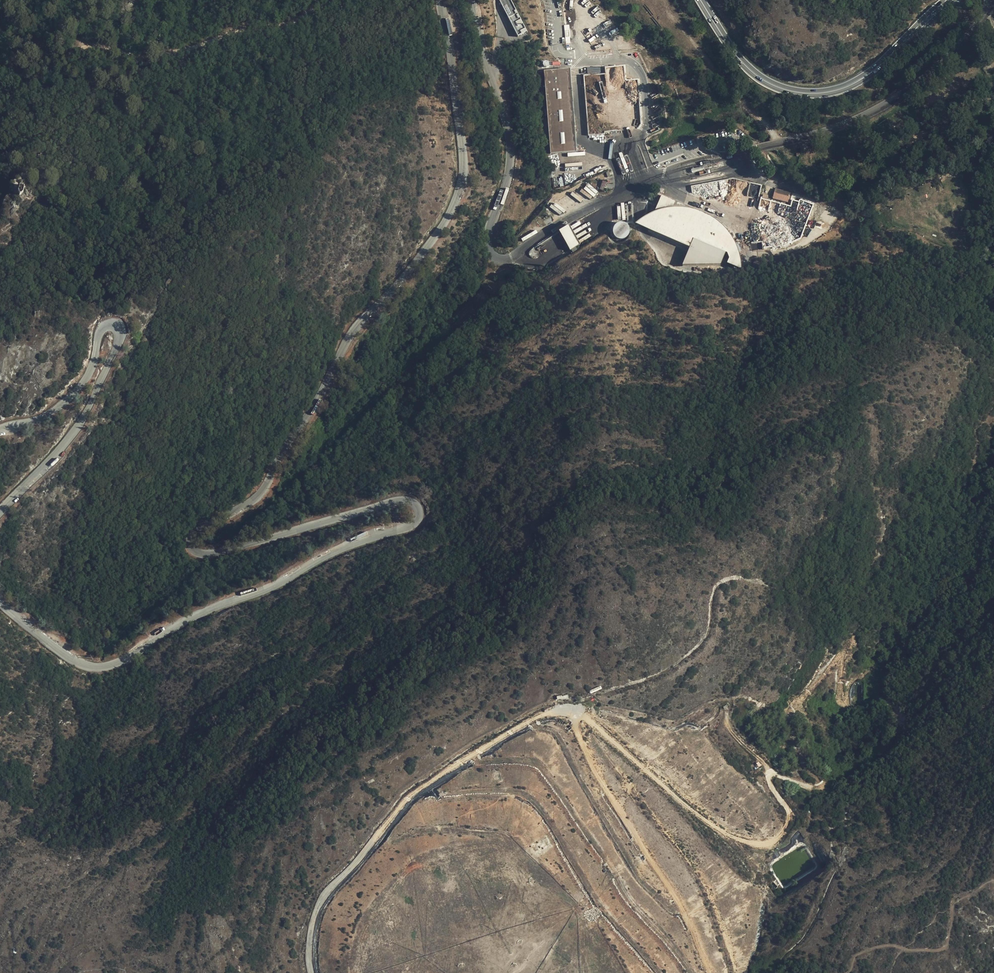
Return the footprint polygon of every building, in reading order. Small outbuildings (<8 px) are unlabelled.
[(527,31),(512,0),(500,0),(517,36),(527,31)] [(543,71),(547,153),(574,152),(572,107),(570,70),(543,71)] [(27,188),(20,186),(18,194),(21,198),(25,195),(27,188)] [(775,188),(772,198),(788,202),(791,192),(775,188)] [(640,213),(643,227),(690,246),(694,239),(696,236),(716,244),(718,248),(724,258),(739,253),(736,244),(730,232),(720,223),(703,213),(663,196),(657,208),(640,213)] [(643,227),(640,213),(629,220),(643,227)] [(630,234),(623,221),(612,227),(618,240),(630,234)] [(696,236),(694,239),(718,248),(716,244),(696,236)] [(739,253),(724,258),(721,260),(733,266),(739,253)]
